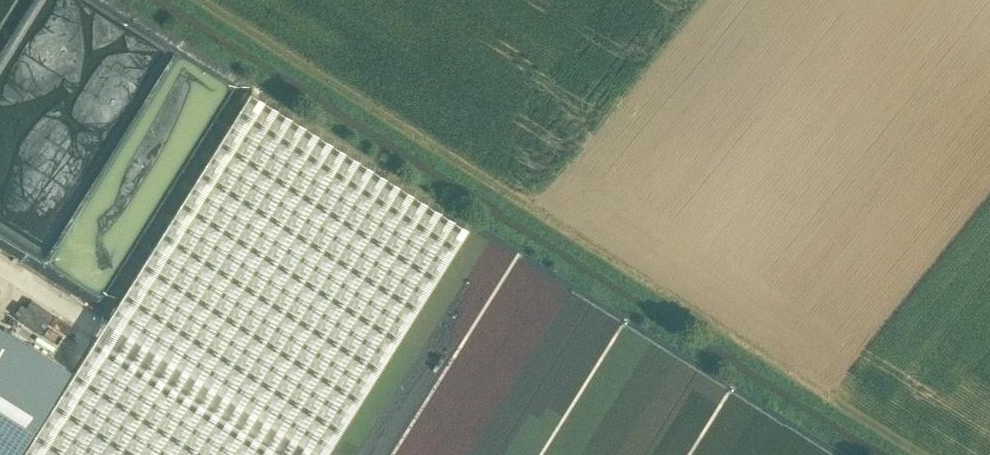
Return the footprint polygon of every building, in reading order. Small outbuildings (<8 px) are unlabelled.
[(75,370),(22,454),(328,454),(473,222),(253,85),(75,370)] [(0,323),(0,454),(22,454),(75,370),(0,323)]
